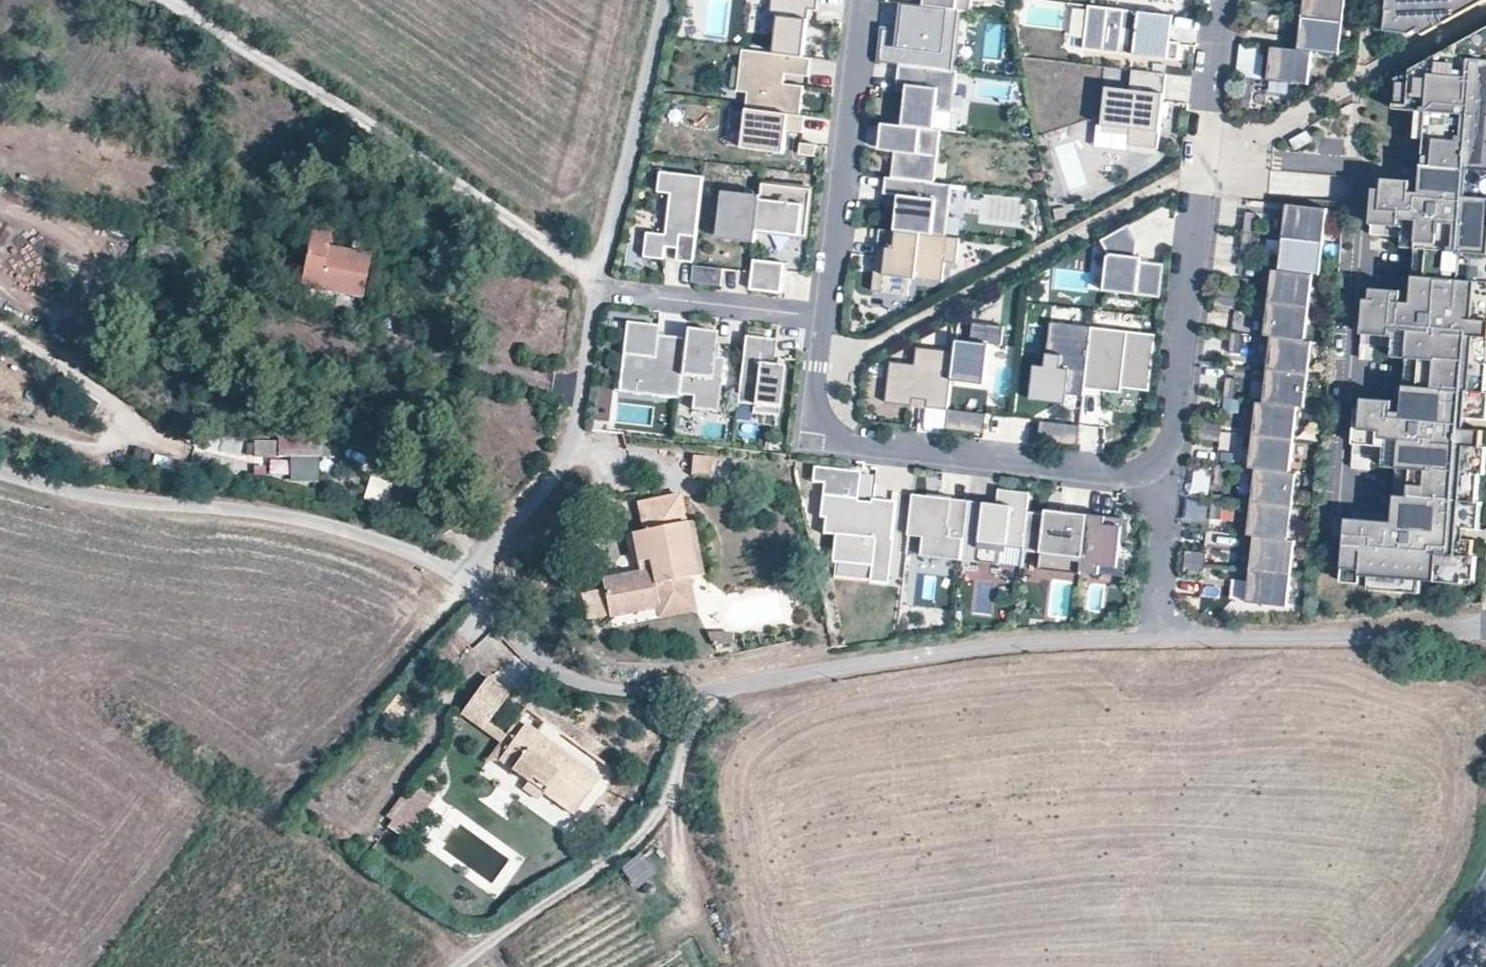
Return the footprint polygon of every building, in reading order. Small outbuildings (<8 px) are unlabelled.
[(818,0),(772,0),(768,34),(775,35),(773,53),(803,57),(807,19),(803,18),(804,8),(817,9),(818,0)] [(885,1),(905,4),(963,10),(969,11),(971,0),(886,0),(885,1)] [(1271,2),(1258,0),(1250,0),(1249,11),(1270,13),(1271,2)] [(1346,0),(1305,0),(1303,17),(1343,21),(1346,0)] [(1387,11),(1403,12),(1401,33),(1411,34),(1420,29),(1423,35),(1485,0),(1388,0),(1387,11)] [(956,71),(963,10),(905,4),(902,29),(883,27),(879,63),(898,65),(956,71)] [(899,27),(900,4),(887,4),(886,27),(899,27)] [(1170,41),(1173,15),(1089,5),(1084,49),(1178,60),(1180,42),(1170,41)] [(1268,24),(1270,13),(1249,11),(1247,21),(1268,24)] [(1401,33),(1403,12),(1387,11),(1385,31),(1401,33)] [(1339,55),(1343,21),(1303,17),(1299,50),(1313,51),(1339,55)] [(1422,64),(1417,111),(1427,112),(1425,139),(1438,140),(1434,194),(1420,193),(1411,192),(1383,190),(1375,189),(1371,233),(1402,236),(1404,218),(1418,219),(1416,249),(1436,250),(1434,277),(1414,275),(1412,294),(1411,302),(1371,299),(1365,298),(1361,344),(1381,346),(1393,347),(1395,329),(1409,330),(1407,358),(1421,359),(1416,413),(1402,412),(1391,411),(1362,409),(1356,408),(1352,454),(1371,456),(1384,456),(1398,458),(1398,468),(1411,469),(1409,495),(1404,495),(1402,523),(1393,522),(1394,514),(1380,513),(1379,521),(1347,518),(1343,569),(1361,570),(1360,576),(1369,576),(1368,589),(1398,591),(1399,579),(1421,581),(1462,584),(1462,579),(1464,556),(1472,557),(1472,556),(1474,540),(1455,538),(1456,528),(1469,529),(1472,501),(1477,502),(1480,473),(1472,473),(1474,446),(1482,447),(1483,430),(1464,428),(1465,418),(1479,420),(1481,391),(1485,392),(1485,365),(1481,364),(1484,337),(1485,337),(1485,307),(1481,307),(1483,281),(1485,282),(1485,29),(1422,64)] [(1243,76),(1254,77),(1257,45),(1240,43),(1236,75),(1243,76)] [(1299,50),(1272,46),(1268,79),(1309,84),(1313,51),(1299,50)] [(808,77),(810,58),(803,57),(773,53),(741,49),(736,91),(747,93),(746,109),(799,115),(803,86),(783,84),(784,74),(808,77)] [(1417,111),(1422,64),(1395,78),(1396,81),(1394,109),(1417,111)] [(951,111),(956,71),(898,65),(896,84),(906,85),(905,93),(901,125),(933,129),(935,109),(951,111)] [(1158,148),(1167,74),(1132,70),(1130,89),(1106,86),(1102,125),(1130,129),(1128,145),(1158,148)] [(1251,99),(1254,77),(1243,76),(1240,98),(1251,99)] [(905,93),(906,85),(896,84),(895,92),(905,93)] [(802,133),(804,116),(799,115),(746,109),(741,148),(783,153),(786,131),(802,133)] [(1427,112),(1417,111),(1415,138),(1425,139),(1427,112)] [(901,125),(881,122),(877,149),(893,150),(890,178),(933,183),(939,129),(933,129),(901,125)] [(1102,125),(1101,131),(1130,134),(1130,129),(1102,125)] [(1306,130),(1289,139),(1295,148),(1311,139),(1306,130)] [(1425,139),(1420,193),(1434,194),(1438,140),(1425,139)] [(816,145),(800,143),(798,155),(814,157),(816,145)] [(693,262),(704,175),(660,169),(658,191),(671,192),(666,233),(647,231),(644,256),(664,259),(666,246),(678,248),(676,260),(693,262)] [(897,196),(893,230),(945,236),(951,185),(933,183),(890,178),(884,177),(882,194),(897,196)] [(1383,190),(1411,192),(1412,181),(1384,179),(1383,190)] [(761,194),(757,230),(806,235),(812,189),(762,183),(761,194)] [(757,230),(761,194),(723,189),(718,227),(757,231),(757,230)] [(953,190),(954,213),(970,212),(969,190),(953,190)] [(1324,242),(1328,209),(1287,204),(1283,237),(1324,242)] [(1246,212),(1243,232),(1254,234),(1256,213),(1246,212)] [(1404,218),(1402,236),(1401,247),(1416,249),(1418,219),(1404,218)] [(1101,240),(1108,253),(1104,291),(1160,297),(1164,264),(1149,262),(1141,261),(1142,257),(1136,257),(1138,241),(1129,224),(1101,240)] [(755,242),(757,231),(718,227),(717,237),(755,242)] [(957,238),(945,236),(893,230),(887,230),(885,248),(884,256),(874,255),(870,291),(903,295),(905,278),(939,282),(942,262),(954,263),(957,238)] [(1243,232),(1241,254),(1251,255),(1254,234),(1243,232)] [(367,257),(349,253),(327,249),(329,237),(308,233),(299,289),(359,300),(367,257)] [(1320,275),(1324,242),(1283,237),(1279,270),(1313,274),(1320,275)] [(351,242),(349,253),(367,257),(369,246),(351,242)] [(884,256),(885,248),(875,247),(874,255),(884,256)] [(1434,277),(1436,250),(1416,249),(1414,275),(1434,277)] [(753,259),(750,289),(781,293),(785,262),(753,259)] [(721,285),(723,269),(693,265),(691,282),(721,285)] [(1309,307),(1313,274),(1279,270),(1272,269),(1268,302),(1309,307)] [(1236,298),(1238,287),(1217,285),(1215,296),(1236,298)] [(1412,294),(1402,294),(1402,291),(1372,288),(1371,299),(1411,302),(1412,294)] [(1235,310),(1236,298),(1215,296),(1214,307),(1235,310)] [(1305,340),(1309,307),(1268,302),(1264,335),(1272,336),(1305,340)] [(1084,390),(1091,327),(1050,322),(1046,355),(1061,357),(1060,368),(1045,367),(1042,392),(1083,397),(1084,390)] [(983,386),(987,345),(999,347),(1002,327),(970,324),(968,342),(954,341),(952,354),(949,382),(983,386)] [(678,397),(685,342),(657,338),(658,329),(626,325),(620,375),(635,376),(632,396),(678,401),(678,397)] [(1152,368),(1156,334),(1091,327),(1084,390),(1099,392),(1100,384),(1122,387),(1142,389),(1145,368),(1152,368)] [(1395,329),(1393,347),(1393,357),(1407,358),(1409,330),(1395,329)] [(686,332),(685,342),(716,345),(717,336),(686,332)] [(1241,355),(1244,333),(1233,332),(1230,354),(1241,355)] [(1308,374),(1312,341),(1305,340),(1272,336),(1268,369),(1308,374)] [(775,369),(776,359),(771,359),(773,343),(742,339),(734,406),(751,408),(750,416),(776,419),(782,370),(775,369)] [(718,414),(724,361),(717,360),(719,345),(716,345),(685,342),(678,397),(694,399),(693,411),(718,414)] [(1380,361),(1381,346),(1361,344),(1360,359),(1380,361)] [(924,410),(946,412),(946,411),(949,382),(952,354),(914,349),(912,367),(887,364),(883,405),(910,408),(910,401),(924,403),(924,410)] [(1421,359),(1407,358),(1403,405),(1402,412),(1416,413),(1421,359)] [(1228,376),(1229,365),(1202,362),(1198,395),(1225,398),(1228,376)] [(1304,407),(1308,374),(1268,369),(1264,403),(1298,407),(1304,407)] [(632,396),(635,376),(620,375),(618,394),(632,396)] [(1236,399),(1239,377),(1228,376),(1225,398),(1236,399)] [(1121,394),(1122,387),(1100,384),(1099,392),(1121,394)] [(1363,398),(1362,409),(1391,411),(1392,404),(1392,400),(1363,398)] [(1294,440),(1298,407),(1264,403),(1257,402),(1253,435),(1294,440)] [(1402,412),(1403,405),(1392,404),(1391,411),(1402,412)] [(982,436),(985,415),(946,411),(946,412),(944,431),(982,436)] [(1220,431),(1222,420),(1201,418),(1200,428),(1220,431)] [(1077,447),(1080,427),(1040,422),(1037,443),(1077,447)] [(1219,442),(1220,431),(1200,428),(1198,439),(1219,442)] [(317,458),(318,434),(278,437),(277,458),(317,458)] [(240,440),(222,435),(218,451),(235,455),(240,440)] [(1290,473),(1294,440),(1253,435),(1249,468),(1255,469),(1290,473)] [(270,446),(255,445),(255,460),(271,459),(270,446)] [(1472,473),(1480,473),(1485,474),(1485,463),(1485,447),(1482,447),(1474,446),(1472,473)] [(1371,456),(1352,454),(1351,468),(1370,469),(1371,456)] [(1398,458),(1384,456),(1383,467),(1398,468),(1398,458)] [(711,459),(693,458),(691,476),(708,478),(711,459)] [(1225,486),(1228,465),(1217,464),(1215,485),(1225,486)] [(1192,492),(1210,494),(1212,470),(1195,468),(1192,492)] [(1411,469),(1398,468),(1394,514),(1393,522),(1402,523),(1404,495),(1409,495),(1411,469)] [(859,474),(815,469),(814,483),(822,484),(820,497),(856,501),(859,474)] [(1290,473),(1255,469),(1251,502),(1292,507),(1296,473),(1290,473)] [(370,478),(364,501),(386,507),(392,484),(370,478)] [(999,566),(1002,546),(1023,548),(1028,513),(1030,494),(999,491),(997,505),(996,516),(984,515),(984,509),(967,507),(961,562),(999,566)] [(1211,518),(1213,497),(1186,494),(1182,527),(1209,530),(1211,518)] [(961,562),(967,507),(968,502),(936,498),(935,504),(927,503),(928,497),(911,496),(907,536),(922,538),(920,557),(961,562)] [(886,586),(891,542),(889,542),(893,504),(869,501),(868,512),(859,511),(860,504),(856,503),(856,501),(820,497),(818,519),(824,520),(822,535),(833,537),(831,564),(834,564),(832,580),(886,586)] [(1222,519),(1224,499),(1213,497),(1211,518),(1222,519)] [(609,618),(655,609),(676,605),(672,584),(688,580),(695,579),(680,498),(636,506),(641,534),(632,535),(638,564),(647,562),(648,573),(640,575),(601,583),(603,591),(609,618)] [(1472,501),(1469,529),(1479,530),(1482,502),(1477,502),(1472,501)] [(996,516),(997,505),(968,502),(967,507),(984,509),(984,515),(996,516)] [(1288,539),(1292,507),(1251,502),(1248,535),(1254,535),(1288,539)] [(1082,565),(1088,516),(1056,513),(1056,517),(1045,515),(1028,513),(1023,548),(1023,553),(1040,555),(1038,571),(1081,576),(1081,574),(1082,565)] [(1088,516),(1082,565),(1118,569),(1123,519),(1088,516)] [(1291,573),(1295,540),(1288,539),(1254,535),(1250,569),(1291,573)] [(1205,563),(1207,552),(1185,550),(1184,561),(1205,563)] [(1464,556),(1462,579),(1474,580),(1476,557),(1472,556),(1472,557),(1464,556)] [(1204,574),(1205,563),(1184,561),(1183,572),(1204,574)] [(647,562),(638,564),(640,575),(648,573),(647,562)] [(1117,577),(1118,569),(1082,565),(1081,574),(1117,577)] [(1287,607),(1291,573),(1250,569),(1246,602),(1287,607)] [(1360,576),(1361,570),(1343,569),(1342,582),(1360,583),(1360,576)] [(1420,593),(1421,581),(1399,579),(1398,591),(1420,593)] [(657,622),(694,615),(691,596),(688,580),(672,584),(676,605),(655,609),(657,622)] [(586,623),(609,618),(603,591),(581,596),(586,623)] [(714,649),(733,642),(728,628),(709,635),(714,649)] [(486,679),(461,715),(482,731),(508,695),(486,679)] [(574,815),(601,779),(525,727),(513,742),(506,737),(500,745),(487,763),(538,799),(542,792),(574,815)] [(432,800),(416,788),(385,830),(401,842),(432,800)] [(636,891),(658,875),(641,854),(620,870),(636,891)]
